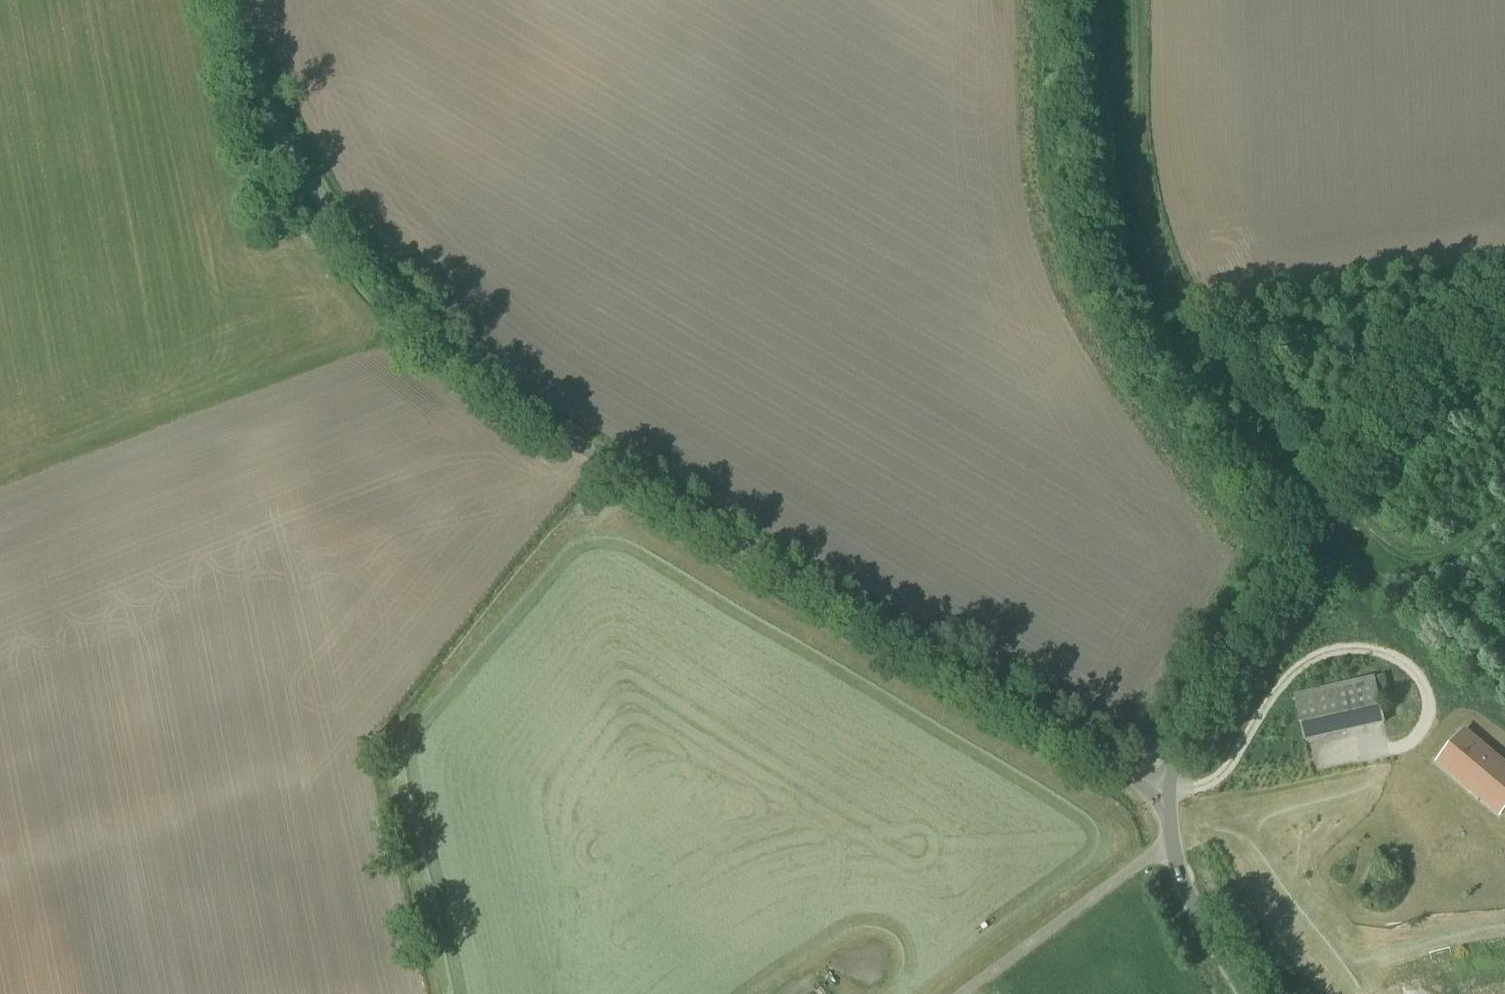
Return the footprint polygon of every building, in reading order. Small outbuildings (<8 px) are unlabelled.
[(1305,740),(1383,723),(1373,676),(1295,693),(1305,740)] [(1488,775),(1437,736),(1412,768),(1464,807),(1488,775)]
